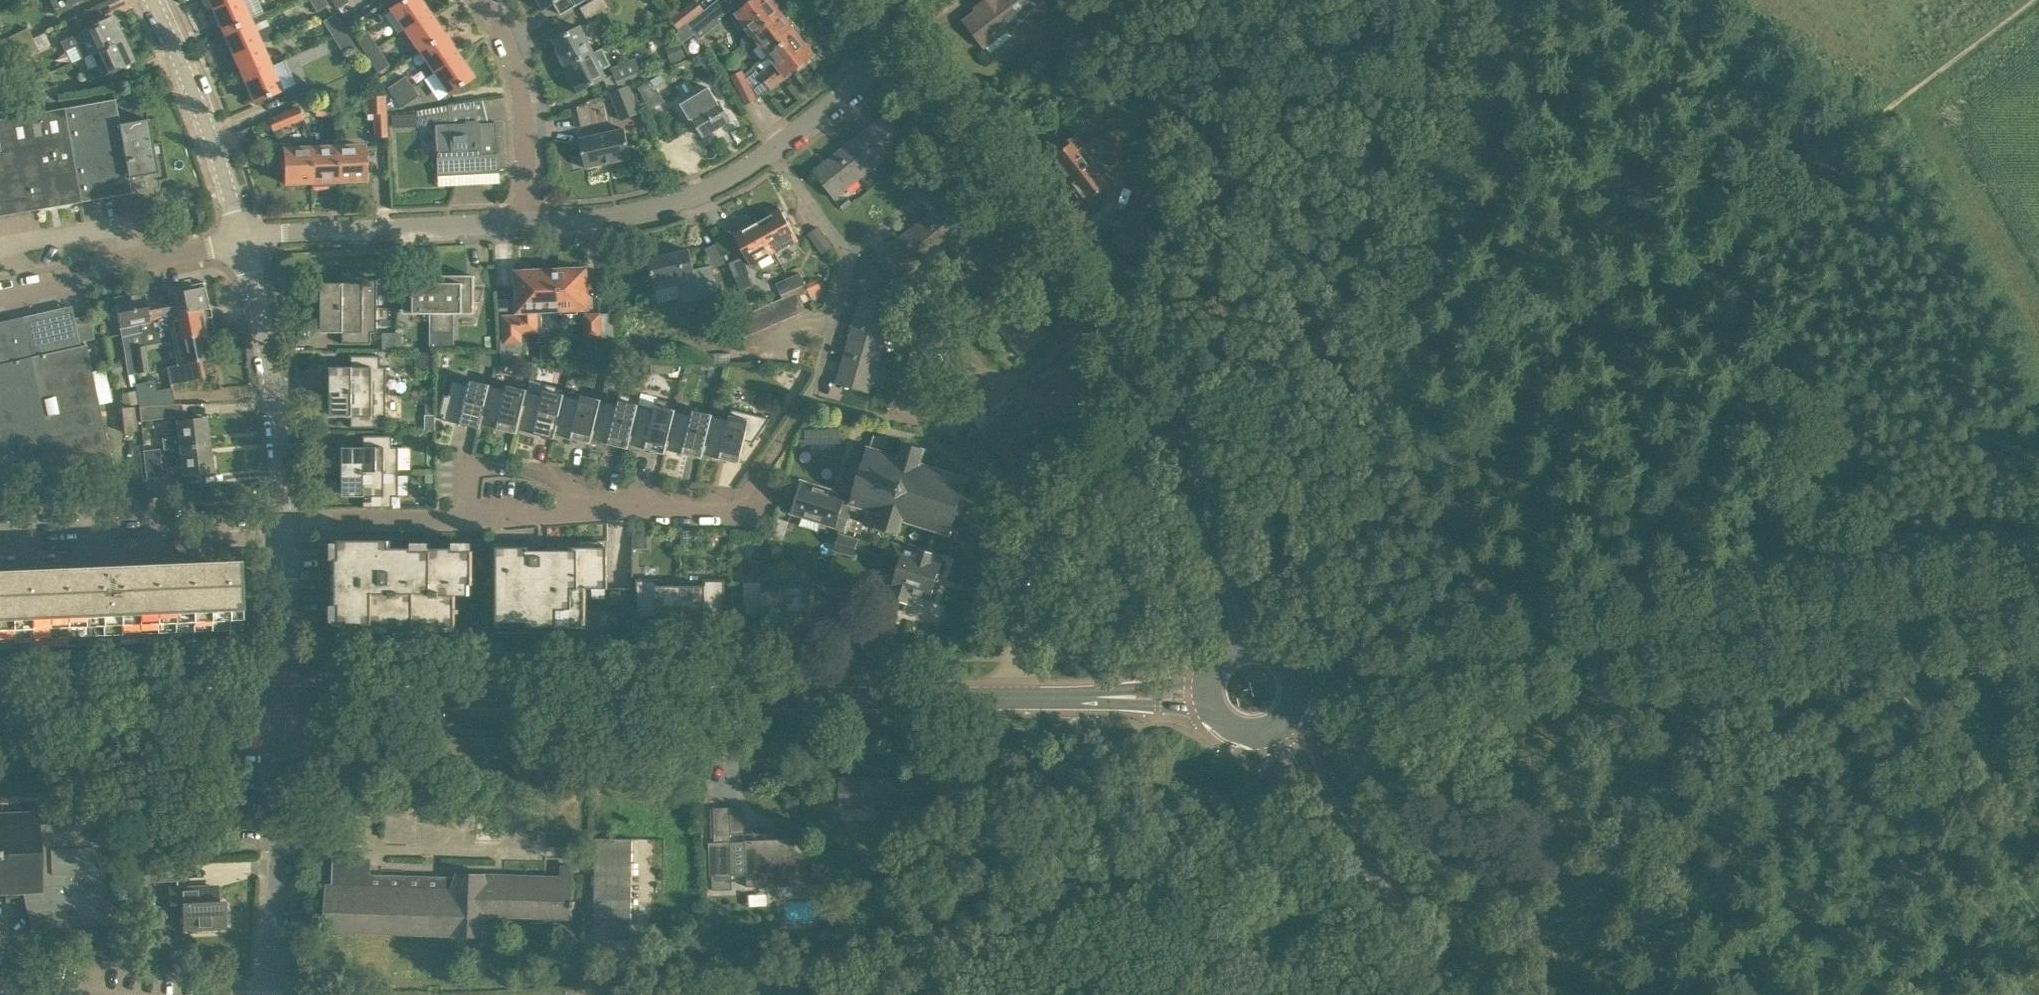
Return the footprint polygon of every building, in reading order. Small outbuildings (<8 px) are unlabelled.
[(49,1),(57,15),(71,7),(70,4),(78,0),(51,0),(49,1)] [(212,9),(233,0),(208,0),(212,9)] [(212,9),(222,33),(250,20),(263,14),(257,0),(233,0),(212,9)] [(317,11),(327,5),(324,0),(309,0),(317,11)] [(404,29),(429,12),(421,0),(401,0),(389,8),(404,29)] [(545,10),(555,4),(562,14),(585,0),(539,0),(545,10)] [(588,20),(609,7),(605,0),(595,0),(581,8),(588,20)] [(687,24),(687,23),(704,10),(697,0),(696,0),(680,13),(676,8),(668,15),(679,30),(687,24)] [(754,34),(781,13),(770,0),(755,0),(732,18),(742,31),(748,26),(754,34)] [(1055,0),(986,0),(976,7),(978,10),(965,21),(985,47),(1037,7),(1042,13),(1056,2),(1055,0)] [(687,23),(687,24),(695,33),(699,39),(721,23),(709,7),(705,10),(704,10),(687,23)] [(404,29),(418,51),(443,34),(429,12),(404,29)] [(754,34),(770,55),(797,34),(800,32),(790,19),(787,22),(781,13),(754,34)] [(323,21),(333,37),(343,31),(333,14),(323,21)] [(82,58),(88,55),(121,40),(111,18),(82,31),(83,32),(72,37),(82,58)] [(222,33),(233,56),(260,44),(250,20),(222,33)] [(695,33),(687,24),(679,30),(676,33),(683,42),(695,33)] [(554,41),(566,66),(595,52),(582,27),(554,41)] [(6,39),(11,50),(32,39),(27,29),(6,39)] [(343,31),(333,37),(344,54),(354,48),(343,31)] [(357,37),(368,54),(378,48),(367,31),(357,37)] [(458,55),(443,34),(418,51),(427,63),(418,69),(424,78),(433,72),(458,55)] [(746,79),(736,85),(746,105),(757,99),(798,67),(800,69),(809,63),(807,60),(813,55),(797,34),(770,55),(776,63),(761,75),(755,67),(744,75),(746,79)] [(1086,50),(1076,37),(1062,48),(1072,60),(1086,50)] [(32,39),(11,50),(16,60),(37,50),(32,39)] [(121,40),(88,55),(94,67),(87,70),(92,79),(103,74),(103,75),(132,62),(121,40)] [(685,59),(678,43),(667,47),(673,63),(685,59)] [(233,56),(243,79),(271,67),(260,44),(233,56)] [(378,48),(368,54),(379,71),(389,65),(378,48)] [(607,78),(604,71),(612,66),(603,48),(595,52),(566,66),(579,92),(605,79),(607,78)] [(707,52),(697,58),(708,77),(718,71),(707,52)] [(458,55),(433,72),(447,93),(472,76),(458,55)] [(639,65),(616,74),(621,87),(644,78),(642,73),(645,71),(643,65),(639,67),(639,65)] [(271,67),(243,79),(254,103),(281,90),(271,67)] [(731,76),(736,85),(746,79),(744,75),(742,71),(731,76)] [(388,87),(395,97),(411,86),(405,76),(388,87)] [(639,88),(651,108),(665,100),(652,80),(639,88)] [(31,90),(36,102),(60,98),(58,86),(31,90)] [(411,86),(395,97),(401,107),(418,96),(411,86)] [(630,86),(610,93),(616,110),(636,102),(630,86)] [(693,117),(693,118),(704,137),(731,121),(713,91),(687,107),(693,117)] [(366,96),(367,119),(373,118),(374,137),(386,136),(384,96),(366,96)] [(131,193),(129,178),(158,173),(148,119),(119,124),(115,99),(0,119),(0,216),(131,193)] [(333,104),(317,102),(316,114),(331,116),(333,104)] [(495,154),(493,121),(485,121),(464,121),(464,124),(448,124),(447,104),(415,111),(415,114),(400,115),(401,128),(416,127),(435,126),(437,174),(497,171),(497,154),(495,154)] [(298,107),(288,111),(293,122),(303,118),(298,107)] [(293,122),(288,111),(268,119),(273,130),(293,122)] [(584,111),(574,113),(577,127),(587,125),(584,111)] [(886,114),(861,133),(883,160),(907,141),(886,114)] [(651,135),(647,123),(642,125),(646,137),(651,135)] [(579,138),(586,168),(631,158),(625,128),(579,138)] [(1065,169),(1072,178),(1094,160),(1106,153),(1104,147),(1116,144),(1112,131),(1101,135),(1095,136),(1083,146),(1075,135),(1064,144),(1066,147),(1052,158),(1062,172),(1065,169)] [(861,133),(837,152),(859,179),(883,160),(861,133)] [(1119,156),(1116,144),(1104,147),(1106,153),(1108,159),(1111,170),(1123,167),(1123,166),(1119,156)] [(363,145),(336,147),(337,180),(364,179),(364,178),(367,175),(367,170),(364,169),(363,145)] [(312,182),(312,185),(328,184),(327,181),(337,180),(336,147),(311,148),(312,182)] [(286,182),(312,182),(311,148),(284,149),(285,172),(282,174),(283,179),(286,182)] [(1127,148),(1119,151),(1123,165),(1132,162),(1127,148)] [(859,179),(837,152),(813,171),(834,198),(859,179)] [(1094,160),(1072,178),(1079,186),(1076,189),(1086,202),(1101,191),(1103,194),(1114,186),(1094,160)] [(872,183),(866,176),(860,180),(866,188),(872,183)] [(951,197),(927,216),(948,244),(972,225),(951,197)] [(771,216),(759,223),(775,252),(777,251),(780,252),(789,246),(790,244),(797,240),(798,241),(799,240),(791,226),(792,225),(789,220),(788,221),(780,206),(779,207),(779,208),(770,214),(771,216)] [(927,216),(902,235),(924,263),(948,244),(927,216)] [(775,252),(759,223),(746,230),(744,227),(735,233),(734,231),(733,232),(741,246),(740,247),(743,252),(744,252),(752,266),(753,265),(752,264),(759,261),(762,262),(771,257),(772,254),(775,252)] [(818,227),(808,234),(822,253),(832,245),(818,227)] [(1138,248),(1124,230),(1114,238),(1128,256),(1138,248)] [(924,263),(902,235),(878,254),(899,282),(924,263)] [(648,260),(653,282),(654,282),(656,289),(678,284),(683,304),(719,296),(712,265),(694,269),(690,250),(648,260)] [(742,257),(729,262),(741,293),(754,288),(742,257)] [(343,283),(322,283),(322,307),(378,308),(378,280),(343,268),(343,283)] [(586,270),(560,271),(561,309),(587,308),(586,270)] [(561,309),(560,271),(518,273),(520,311),(521,311),(522,317),(504,318),(506,342),(501,342),(502,362),(522,362),(521,332),(538,331),(537,310),(561,309)] [(801,273),(789,278),(795,288),(805,284),(801,273)] [(442,282),(443,345),(453,345),(453,314),(475,314),(475,300),(480,300),(483,289),(475,289),(475,275),(442,275),(442,282)] [(777,283),(783,298),(786,296),(797,292),(795,288),(789,278),(777,283)] [(442,282),(403,282),(403,313),(432,313),(432,345),(443,345),(442,282)] [(144,294),(114,300),(120,331),(128,375),(136,374),(133,360),(147,358),(144,346),(174,340),(208,333),(205,318),(203,318),(202,314),(201,310),(204,309),(199,288),(196,288),(194,285),(167,290),(167,294),(163,295),(164,298),(146,301),(144,294)] [(804,310),(797,292),(786,296),(794,315),(804,310)] [(862,294),(853,324),(887,334),(895,304),(862,294)] [(794,315),(786,296),(783,298),(776,301),(784,319),(794,315)] [(784,319),(776,301),(766,305),(774,324),(784,319)] [(754,333),(746,314),(742,305),(731,310),(742,338),(742,337),(754,333)] [(774,324),(766,305),(756,310),(764,328),(774,324)] [(342,343),(371,344),(371,332),(377,332),(378,308),(322,307),(322,332),(343,332),(342,343)] [(1028,308),(1001,329),(1021,355),(1049,334),(1028,308)] [(40,355),(28,357),(56,476),(112,464),(85,345),(80,347),(68,349),(60,309),(32,315),(40,355)] [(764,328),(756,310),(746,314),(754,333),(754,332),(764,328)] [(586,316),(587,337),(601,337),(600,315),(586,316)] [(93,338),(88,316),(74,319),(78,341),(93,338)] [(9,320),(0,322),(0,488),(56,476),(28,357),(17,359),(9,320)] [(853,324),(845,353),(878,363),(887,334),(853,324)] [(202,361),(211,359),(209,349),(211,348),(208,333),(174,340),(179,364),(166,367),(170,385),(205,378),(202,361)] [(383,337),(383,350),(402,351),(403,336),(383,337)] [(434,364),(434,349),(415,349),(415,364),(434,364)] [(490,365),(493,354),(482,351),(479,363),(490,365)] [(878,363),(845,353),(836,383),(869,393),(878,363)] [(331,367),(331,392),(387,391),(387,367),(380,367),(380,355),(351,355),(351,367),(331,367)] [(149,372),(147,358),(133,360),(136,374),(149,372)] [(665,372),(665,362),(652,362),(652,372),(665,372)] [(622,372),(623,365),(612,363),(610,373),(617,375),(622,372)] [(1018,405),(1032,421),(1044,412),(1052,423),(1093,391),(1071,363),(1034,393),(1025,382),(1010,394),(1018,405)] [(442,419),(479,428),(490,384),(471,380),(470,384),(452,380),(448,396),(444,395),(440,414),(443,415),(442,419)] [(517,434),(518,430),(517,429),(527,389),(508,385),(507,389),(490,384),(479,428),(479,429),(480,425),(517,434)] [(554,439),(554,435),(554,434),(564,394),(564,395),(566,389),(546,384),(544,394),(527,389),(517,429),(518,430),(554,439)] [(139,406),(174,404),(171,388),(157,391),(137,394),(139,406)] [(387,391),(331,392),(331,416),(351,416),(351,427),(380,427),(380,416),(387,416),(387,391)] [(591,444),(592,440),(591,439),(601,399),(582,395),(581,399),(564,395),(564,394),(554,434),(554,435),(591,444)] [(592,440),(627,448),(638,404),(640,398),(621,394),(618,404),(601,399),(591,439),(592,440)] [(665,454),(666,450),(665,449),(675,409),(676,409),(677,404),(658,399),(655,409),(638,404),(627,448),(628,449),(629,445),(665,454)] [(139,406),(141,421),(183,416),(181,404),(174,404),(139,406)] [(120,408),(123,433),(136,432),(133,406),(120,408)] [(702,458),(703,455),(702,454),(712,414),(693,410),(692,414),(676,409),(675,409),(665,449),(666,450),(702,458)] [(702,454),(703,455),(739,463),(745,440),(754,442),(770,418),(732,409),(729,419),(712,414),(702,454)] [(425,412),(425,428),(435,428),(435,412),(425,412)] [(163,451),(179,449),(209,446),(206,419),(176,422),(178,436),(162,438),(163,451)] [(814,446),(837,445),(836,432),(814,433),(814,446)] [(889,439),(874,434),(870,447),(884,452),(889,439)] [(343,447),(343,471),(399,471),(399,447),(393,447),(393,436),(364,435),(364,447),(343,447)] [(932,531),(927,546),(933,548),(938,530),(948,532),(947,535),(949,536),(956,515),(957,515),(962,500),(961,499),(967,478),(965,477),(964,480),(950,476),(951,473),(948,472),(947,475),(934,471),(935,468),(932,467),(931,470),(918,466),(922,452),(924,453),(925,450),(901,443),(900,445),(902,446),(898,460),(885,455),(886,452),(883,452),(882,455),(869,450),(870,447),(867,446),(862,464),(855,465),(854,465),(854,463),(852,462),(845,483),(848,483),(848,482),(849,482),(854,487),(851,498),(802,482),(800,486),(799,486),(792,506),(794,507),(793,511),(860,532),(867,510),(868,511),(869,508),(882,512),(878,526),(875,525),(875,528),(899,536),(900,533),(897,531),(901,518),(915,523),(915,525),(917,526),(918,523),(931,528),(931,530),(932,531)] [(209,446),(179,449),(183,474),(212,471),(209,446)] [(143,450),(146,478),(162,476),(159,448),(143,450)] [(399,471),(343,471),(343,496),(364,496),(364,508),(392,508),(392,496),(399,496),(399,471)] [(786,530),(789,520),(780,518),(777,527),(786,530)] [(693,545),(693,531),(692,531),(682,531),(682,545),(692,545),(693,545)] [(647,547),(647,533),(635,533),(635,547),(647,547)] [(834,549),(853,555),(858,539),(839,533),(834,549)] [(390,627),(432,627),(455,627),(455,595),(470,595),(470,584),(473,584),(473,551),(454,551),(454,548),(391,548),(391,540),(340,540),(340,559),(337,559),(337,605),(340,605),(340,624),(390,624),(390,627)] [(933,548),(927,546),(926,551),(921,549),(920,553),(893,544),(889,559),(900,563),(892,588),(894,589),(891,599),(906,604),(909,593),(930,600),(942,559),(931,556),(933,548)] [(497,547),(497,627),(586,627),(586,588),(607,589),(607,547),(547,547),(547,550),(528,550),(528,547),(497,547)] [(796,574),(796,566),(786,563),(786,574),(796,574)] [(238,584),(116,589),(115,570),(101,571),(102,590),(0,594),(0,644),(232,634),(232,633),(241,633),(238,584)] [(681,627),(681,585),(656,585),(656,581),(638,581),(638,579),(636,579),(636,618),(656,618),(656,627),(681,627)] [(705,585),(681,585),(681,627),(705,627),(705,618),(725,618),(725,579),(723,579),(723,581),(705,581),(705,585)] [(762,627),(786,627),(786,586),(762,586),(762,581),(744,581),(744,579),(742,579),(742,618),(762,618),(762,627)] [(786,586),(786,627),(811,627),(811,617),(841,617),(841,597),(817,597),(817,585),(786,586)] [(892,780),(828,780),(829,808),(829,811),(842,811),(841,806),(864,806),(864,803),(876,803),(877,811),(892,811),(892,780)] [(476,815),(489,815),(490,802),(476,802),(476,815)] [(715,842),(709,842),(710,876),(747,875),(747,886),(767,886),(767,885),(796,884),(795,840),(731,842),(729,808),(714,809),(715,842)] [(30,927),(105,923),(100,822),(35,825),(34,812),(0,813),(0,893),(29,892),(30,927)] [(1538,845),(1554,852),(1557,843),(1541,837),(1538,845)] [(596,838),(594,935),(631,936),(633,839),(596,838)] [(836,856),(837,856),(837,855),(838,855),(839,855),(840,855),(840,854),(841,853),(842,852),(842,851),(842,850),(842,849),(842,848),(842,847),(841,847),(841,846),(840,846),(840,845),(839,845),(838,844),(837,844),(836,844),(835,844),(834,844),(834,845),(833,845),(832,846),(831,847),(831,848),(831,849),(831,850),(831,851),(831,852),(831,853),(832,853),(832,854),(833,854),(833,855),(834,855),(835,855),(836,856)] [(148,873),(148,882),(177,881),(176,859),(147,860),(147,861),(148,873)] [(456,937),(482,937),(485,916),(572,918),(573,908),(575,908),(575,901),(573,901),(574,867),(563,866),(562,877),(485,874),(484,874),(458,873),(455,881),(369,878),(370,860),(336,859),(335,885),(327,885),(326,934),(358,935),(358,931),(456,934),(456,937)] [(148,873),(147,861),(137,862),(137,874),(148,873)] [(826,862),(812,862),(813,878),(826,878),(826,862)] [(169,904),(170,904),(181,903),(182,926),(189,931),(219,929),(225,923),(224,906),(218,900),(217,900),(217,894),(213,891),(212,886),(169,888),(169,904)]
